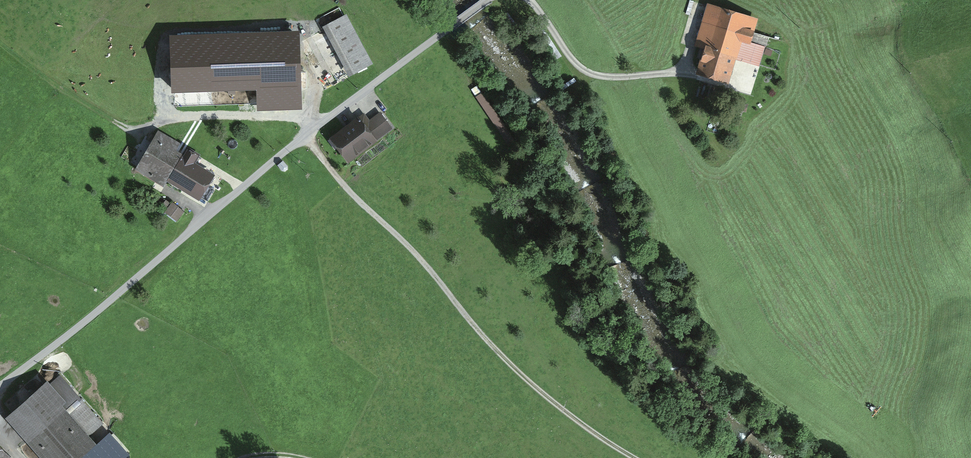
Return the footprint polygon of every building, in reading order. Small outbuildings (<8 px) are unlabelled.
[(747,43),(754,19),(710,6),(699,41),(708,44),(700,70),(727,78),(733,56),(757,63),(762,47),(747,43)] [(348,16),(324,28),(350,78),(374,66),(348,16)] [(299,31),(169,35),(171,93),(256,90),(257,111),(302,110),(299,31)] [(478,98),(507,143),(513,140),(483,94),(478,98)] [(334,138),(349,159),(389,128),(379,115),(369,123),(364,116),(334,138)] [(199,196),(212,175),(192,163),(196,155),(159,133),(138,168),(163,183),(167,177),(199,196)] [(288,166),(283,161),(278,165),(281,171),(285,172),(288,170),(288,166)] [(178,222),(185,212),(174,204),(167,214),(178,222)] [(11,420),(45,457),(94,457),(104,449),(92,436),(104,425),(60,376),(11,420)] [(0,448),(0,457),(10,457),(0,448)]
